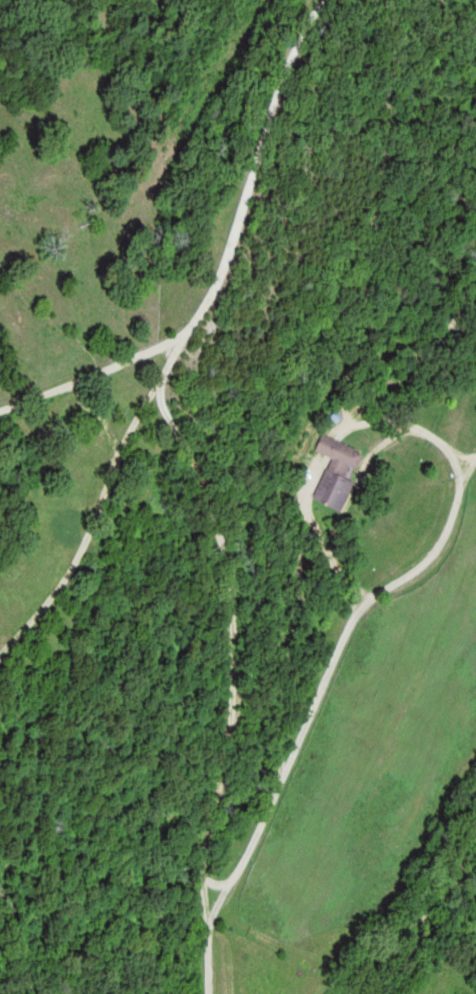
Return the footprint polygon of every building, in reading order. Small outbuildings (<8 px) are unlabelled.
[(336,456),(316,498),(343,510),(357,481),(347,477),(353,465),(359,467),(366,452),(327,433),(319,449),(336,456)]
